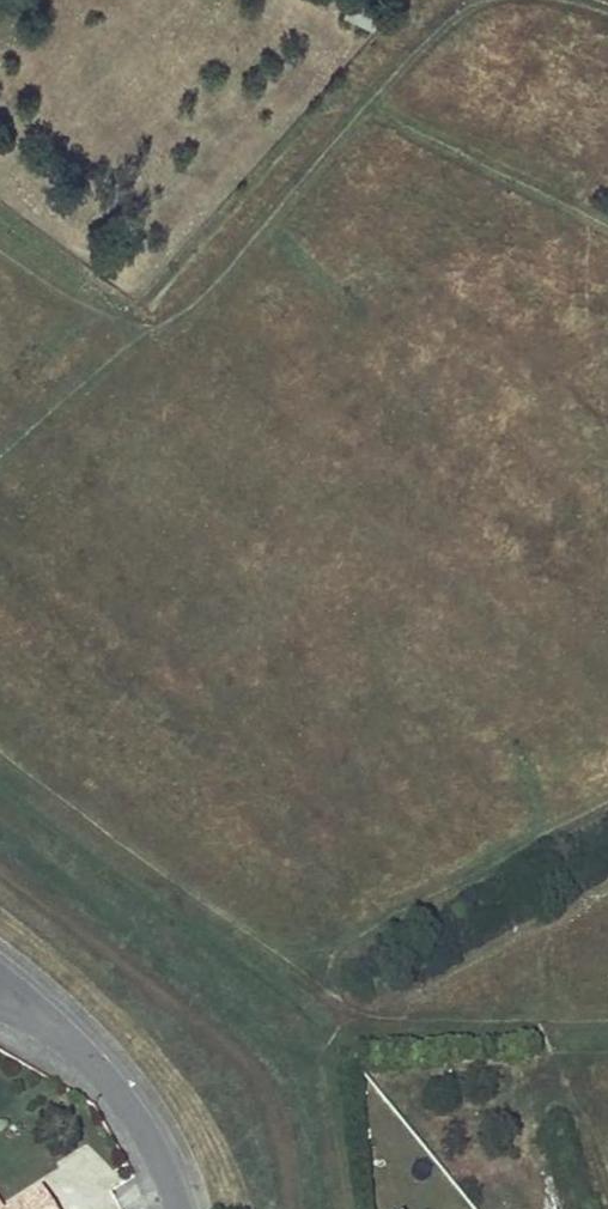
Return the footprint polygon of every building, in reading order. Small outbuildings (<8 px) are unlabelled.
[(353,0),(351,0),(342,19),(371,33),(381,13),(353,0)] [(37,1206),(49,1199),(43,1188),(31,1196),(37,1206)] [(49,1199),(37,1206),(31,1196),(10,1208),(55,1208),(49,1199)]
